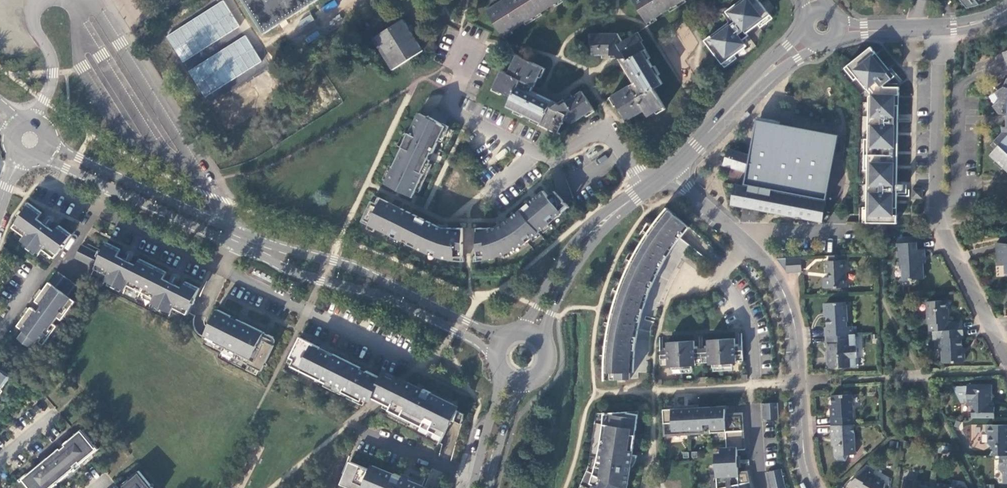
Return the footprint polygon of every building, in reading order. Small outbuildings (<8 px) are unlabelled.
[(263,34),(316,0),(241,0),(263,34)] [(486,10),(504,39),(512,33),(511,31),(524,23),(525,25),(542,15),(541,12),(553,4),(555,6),(563,1),(563,0),(502,0),(486,10)] [(656,18),(669,10),(670,12),(686,2),(685,0),(632,0),(648,26),(657,20),(656,18)] [(736,21),(713,39),(711,36),(704,41),(723,65),(735,55),(733,52),(745,43),(739,35),(756,22),(758,25),(771,16),(759,0),(746,0),(730,13),(736,21)] [(966,8),(979,5),(975,0),(960,0),(966,8)] [(376,37),(396,68),(424,51),(404,20),(376,37)] [(166,36),(181,61),(195,53),(192,48),(201,42),(198,37),(189,22),(166,36)] [(623,60),(636,82),(644,94),(637,98),(630,85),(609,98),(614,106),(616,105),(627,122),(645,111),(648,117),(656,112),(658,115),(666,110),(654,88),(662,83),(657,74),(658,74),(653,65),(652,66),(648,59),(652,58),(636,34),(623,41),(617,33),(589,33),(589,43),(592,44),(591,55),(610,54),(610,50),(620,50),(626,58),(623,60)] [(246,35),(187,69),(203,97),(262,63),(246,35)] [(871,47),(847,66),(857,78),(860,76),(874,93),(869,97),(869,102),(872,102),(872,117),(869,117),(868,125),(872,125),(871,145),(868,145),(867,164),(871,165),(871,185),(867,185),(867,193),(870,193),(870,207),(867,207),(866,223),(896,223),(896,215),(893,215),(893,193),(893,186),(895,95),(899,95),(899,87),(882,87),(892,79),(873,55),(876,53),(871,47)] [(552,103),(531,93),(518,86),(522,80),(534,86),(539,77),(541,78),(546,69),(517,55),(508,73),(502,70),(492,91),(501,95),(503,92),(511,97),(507,107),(515,111),(515,113),(523,117),(524,115),(532,119),(532,121),(557,134),(565,119),(573,124),(585,115),(587,117),(595,112),(581,90),(566,102),(569,107),(561,112),(551,107),(552,103)] [(1006,78),(1003,87),(995,92),(999,101),(992,106),(997,114),(1005,114),(1006,114),(1006,78)] [(518,86),(531,93),(534,86),(522,80),(518,86)] [(644,94),(636,82),(630,85),(637,98),(644,94)] [(428,118),(420,113),(410,133),(409,133),(392,167),(394,168),(388,178),(391,180),(392,184),(415,195),(431,160),(429,159),(432,153),(434,154),(447,126),(429,116),(428,118)] [(746,170),(743,185),(734,183),(730,205),(821,223),(838,133),(756,117),(749,153),(737,151),(727,149),(724,166),(746,170)] [(1006,128),(994,141),(999,145),(995,149),(990,155),(996,161),(998,159),(1004,166),(1003,167),(1006,171),(1006,127),(1006,128)] [(913,188),(923,188),(923,177),(913,178),(913,188)] [(923,198),(923,188),(913,188),(913,197),(923,198)] [(493,255),(505,255),(521,247),(562,213),(560,211),(549,197),(543,191),(514,216),(509,220),(511,223),(505,228),(502,224),(495,227),(496,229),(493,229),(493,228),(477,229),(478,257),(491,257),(493,257),(493,255)] [(549,197),(560,211),(567,205),(555,192),(549,197)] [(448,257),(463,257),(463,229),(441,228),(402,209),(396,221),(393,220),(399,207),(394,205),(392,208),(388,205),(389,203),(380,199),(376,204),(372,202),(362,222),(403,242),(404,239),(416,245),(415,248),(429,255),(430,253),(447,253),(448,257)] [(13,228),(25,236),(22,241),(40,254),(43,250),(55,259),(72,235),(59,226),(54,234),(37,222),(43,213),(29,204),(24,211),(25,212),(13,228)] [(634,373),(638,329),(652,332),(658,309),(673,275),(691,247),(681,240),(690,228),(668,208),(653,226),(627,271),(615,301),(609,323),(605,347),(605,372),(610,373),(611,380),(631,379),(631,373),(634,373)] [(916,249),(915,242),(897,243),(898,265),(901,265),(903,280),(922,279),(921,249),(916,249)] [(162,283),(167,272),(140,259),(135,269),(116,260),(121,250),(107,243),(101,255),(87,248),(82,245),(76,258),(95,268),(94,270),(107,276),(105,281),(125,291),(127,286),(153,299),(151,304),(171,314),(173,309),(187,315),(200,288),(186,282),(181,292),(162,283)] [(995,243),(997,266),(1004,266),(1005,274),(1006,274),(1006,248),(1005,248),(1005,244),(995,243)] [(841,255),(829,256),(829,261),(826,261),(826,274),(830,274),(830,278),(824,278),(822,280),(823,286),(826,288),(846,288),(845,260),(842,260),(841,255)] [(800,258),(776,259),(787,274),(801,272),(800,258)] [(36,311),(32,307),(30,309),(29,309),(23,317),(24,318),(18,326),(24,331),(18,338),(32,348),(38,341),(44,345),(58,327),(54,324),(58,318),(62,320),(76,302),(75,301),(82,290),(59,273),(51,283),(50,283),(43,291),(37,299),(37,300),(36,301),(41,305),(41,306),(42,307),(38,312),(37,311),(36,311)] [(825,328),(826,336),(853,335),(852,326),(846,326),(845,302),(828,304),(824,307),(825,313),(827,316),(827,328),(825,328)] [(929,325),(929,332),(933,332),(939,331),(949,331),(949,322),(947,322),(947,313),(946,313),(945,302),(927,303),(928,325),(929,325)] [(230,316),(217,310),(208,328),(206,326),(201,337),(206,340),(250,360),(247,365),(261,371),(274,345),(260,339),(263,332),(237,319),(236,321),(230,318),(230,316)] [(949,331),(963,330),(962,322),(949,322),(949,331)] [(963,339),(963,330),(949,331),(939,331),(940,340),(938,340),(939,349),(941,351),(942,362),(951,361),(952,364),(962,364),(965,361),(964,355),(963,352),(963,351),(962,341),(963,339)] [(853,335),(826,336),(826,344),(827,344),(828,350),(827,351),(827,364),(832,369),(855,367),(854,358),(856,358),(855,347),(854,347),(853,335)] [(294,359),(291,365),(326,383),(327,382),(342,389),(341,390),(362,400),(364,397),(370,400),(382,377),(374,373),(373,377),(366,374),(367,372),(361,369),(362,367),(334,353),(333,355),(320,349),(321,347),(299,336),(289,357),(294,359)] [(695,341),(668,343),(668,350),(661,350),(661,352),(658,352),(658,354),(661,354),(662,365),(669,365),(669,367),(674,367),(674,370),(694,369),(694,366),(696,365),(696,363),(709,362),(709,365),(711,364),(712,368),(732,367),(732,364),(737,363),(737,361),(744,361),(743,345),(736,346),(736,338),(708,340),(708,348),(696,348),(695,341)] [(11,377),(0,369),(0,393),(11,377)] [(409,382),(387,398),(385,403),(391,406),(389,409),(444,436),(452,418),(456,420),(459,410),(457,409),(459,406),(431,393),(432,392),(425,388),(423,389),(409,382)] [(972,408),(972,419),(993,419),(994,407),(990,407),(990,400),(991,397),(991,384),(967,384),(966,386),(963,386),(952,386),(960,404),(966,404),(972,408)] [(829,410),(830,426),(831,426),(853,425),(851,395),(830,396),(831,409),(829,410)] [(778,402),(762,403),(764,419),(779,418),(778,402)] [(663,410),(665,435),(726,432),(727,447),(720,448),(721,462),(715,462),(717,482),(713,482),(713,487),(750,487),(747,473),(739,473),(737,450),(744,449),(742,415),(725,416),(725,409),(710,410),(710,407),(663,410)] [(638,415),(627,413),(627,412),(608,413),(606,425),(603,425),(600,445),(603,446),(600,468),(601,469),(592,487),(624,487),(629,473),(627,472),(638,415)] [(853,425),(831,426),(831,436),(833,436),(834,456),(838,461),(845,460),(848,455),(856,455),(855,425),(853,425)] [(993,456),(1001,456),(1006,456),(1006,426),(987,425),(986,431),(990,435),(990,444),(992,447),(993,447),(993,456)] [(83,431),(71,441),(76,447),(53,466),(51,464),(55,461),(52,457),(23,481),(28,487),(55,487),(74,472),(72,470),(79,464),(81,466),(99,451),(83,431)] [(340,482),(348,486),(354,487),(423,487),(424,486),(407,480),(406,483),(400,480),(402,475),(394,472),(394,473),(372,465),(371,469),(350,460),(340,482)] [(767,472),(771,487),(787,487),(786,486),(782,468),(767,472)] [(865,470),(849,484),(851,487),(883,487),(884,483),(870,474),(870,473),(865,470)] [(139,471),(134,475),(123,485),(124,487),(123,487),(153,487),(139,471)]
